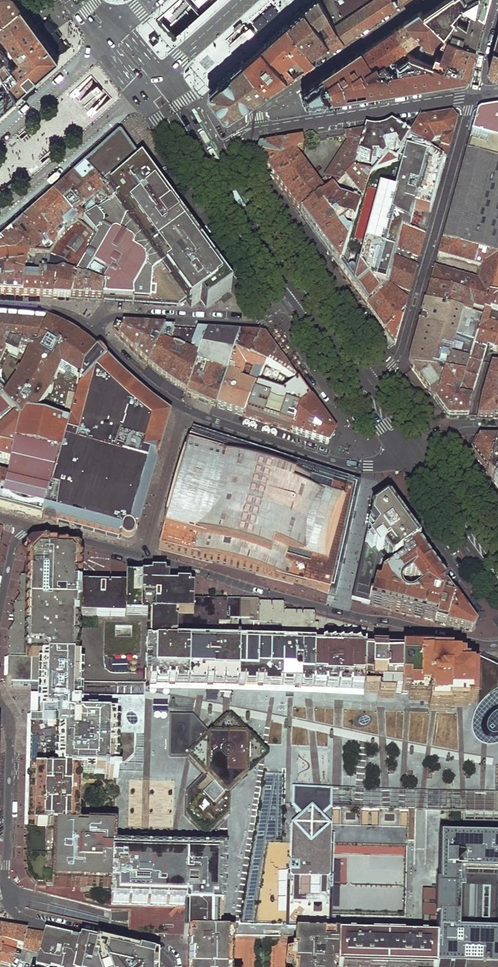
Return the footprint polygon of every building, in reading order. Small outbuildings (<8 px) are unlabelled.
[(22,4),(21,3),(19,0),(0,0),(0,21),(22,4)] [(346,38),(323,0),(312,0),(305,6),(335,45),(341,41),(346,38)] [(485,15),(490,0),(445,0),(425,14),(443,30),(446,33),(455,18),(451,15),(462,2),(464,3),(485,15)] [(484,19),(485,15),(464,3),(455,18),(446,33),(446,34),(447,34),(477,45),(484,19)] [(19,93),(25,87),(59,57),(60,57),(60,56),(45,35),(44,35),(35,21),(22,4),(0,21),(0,45),(8,54),(1,62),(19,93)] [(326,51),(335,45),(305,6),(296,14),(288,21),(317,57),(326,51)] [(400,25),(394,29),(409,50),(412,48),(410,45),(422,38),(426,38),(430,38),(430,36),(432,37),(434,37),(436,36),(437,34),(438,35),(443,30),(425,14),(421,10),(414,15),(400,25)] [(275,33),(263,44),(290,75),(303,66),(317,57),(288,21),(275,33)] [(457,79),(468,77),(468,76),(436,63),(419,56),(411,53),(409,50),(394,29),(376,41),(364,49),(379,70),(383,91),(457,79)] [(439,56),(436,63),(468,76),(477,45),(447,34),(444,42),(448,44),(443,57),(439,56)] [(426,38),(422,38),(424,42),(419,56),(436,63),(439,56),(426,50),(430,38),(426,38)] [(244,60),(270,88),(280,81),(290,75),(263,44),(254,52),(244,60)] [(494,47),(492,55),(488,67),(494,74),(497,73),(497,48),(494,47)] [(345,97),(383,91),(379,70),(364,49),(355,56),(303,91),(305,97),(308,103),(345,97)] [(226,113),(230,114),(251,101),(270,88),(244,60),(227,75),(212,89),(211,93),(226,113)] [(442,240),(497,256),(497,111),(490,112),(477,114),(442,240)] [(419,123),(409,140),(445,162),(454,132),(456,124),(450,118),(435,121),(419,123)] [(365,132),(353,172),(370,177),(386,158),(394,163),(409,140),(391,128),(387,128),(386,130),(381,132),(373,133),(368,133),(366,132),(365,132)] [(288,200),(300,216),(332,193),(344,181),(353,172),(365,132),(345,135),(345,142),(348,143),(324,180),(325,181),(319,186),(296,156),(303,150),(301,142),(260,149),(256,156),(278,186),(288,200)] [(350,283),(354,288),(376,255),(388,263),(398,247),(402,227),(425,236),(445,162),(409,140),(394,163),(386,158),(370,177),(362,201),(358,209),(339,268),(342,272),(350,283)] [(104,156),(86,172),(112,203),(101,210),(89,216),(77,224),(95,239),(73,278),(77,280),(83,282),(85,281),(103,290),(101,302),(177,308),(185,302),(190,309),(200,301),(205,310),(231,291),(179,220),(123,141),(104,156)] [(82,175),(76,181),(101,210),(112,203),(86,172),(82,175)] [(353,172),(344,181),(362,201),(370,177),(353,172)] [(71,185),(65,189),(89,216),(101,210),(76,181),(71,185)] [(19,188),(13,182),(6,188),(12,194),(19,188)] [(61,193),(54,199),(77,224),(89,216),(65,189),(61,193)] [(339,268),(358,209),(340,202),(332,193),(300,216),(303,220),(306,224),(313,232),(330,256),(339,267),(339,268)] [(46,206),(32,217),(57,245),(77,224),(54,199),(46,206)] [(28,221),(23,226),(48,255),(52,251),(57,245),(32,217),(28,221)] [(29,298),(52,299),(54,278),(60,274),(73,278),(95,239),(77,224),(57,245),(52,251),(48,255),(37,255),(36,264),(30,265),(29,276),(24,276),(25,264),(31,256),(28,253),(0,258),(0,296),(29,298)] [(18,230),(11,235),(28,253),(31,256),(37,255),(48,255),(23,226),(18,230)] [(383,328),(386,332),(406,304),(425,236),(402,227),(398,247),(388,293),(368,307),(383,328)] [(28,253),(11,235),(7,238),(0,245),(0,258),(28,253)] [(430,284),(487,299),(488,296),(497,264),(497,256),(442,240),(440,248),(438,255),(481,267),(478,281),(435,269),(432,277),(430,284)] [(361,298),(368,307),(388,293),(398,247),(388,263),(376,255),(354,288),(361,298)] [(497,297),(497,264),(488,296),(497,297)] [(73,278),(60,274),(54,278),(52,299),(60,300),(70,300),(77,280),(73,278)] [(83,282),(77,280),(70,300),(86,301),(101,302),(103,290),(85,281),(83,282)] [(487,299),(430,284),(428,293),(425,302),(482,317),(473,347),(485,350),(486,348),(493,350),(497,334),(497,297),(488,296),(487,299)] [(419,326),(412,350),(446,357),(442,373),(477,381),(481,365),(485,350),(473,347),(482,317),(425,302),(419,326)] [(391,339),(395,344),(398,334),(406,304),(386,332),(391,339)] [(69,426),(82,372),(96,352),(91,347),(82,339),(69,331),(52,323),(46,322),(23,320),(0,318),(0,399),(13,413),(20,421),(25,415),(69,426)] [(163,330),(116,327),(115,330),(114,333),(131,350),(149,367),(163,330)] [(183,331),(163,330),(149,367),(167,380),(186,394),(205,333),(183,331)] [(391,339),(386,332),(379,337),(388,350),(395,344),(391,339)] [(221,334),(205,333),(186,394),(201,401),(215,407),(220,391),(215,390),(221,373),(225,374),(232,352),(237,335),(221,334)] [(250,359),(258,336),(254,336),(248,336),(237,335),(232,352),(250,359)] [(263,364),(295,380),(280,358),(264,337),(258,336),(250,359),(263,364)] [(411,367),(412,370),(416,368),(442,373),(446,357),(412,350),(410,358),(410,361),(410,366),(411,367)] [(157,432),(167,415),(156,407),(141,396),(121,377),(96,352),(82,372),(69,426),(42,519),(131,542),(135,538),(140,522),(131,519),(132,516),(141,518),(142,512),(134,510),(137,498),(133,497),(152,430),(157,432)] [(250,359),(232,352),(225,374),(220,391),(215,407),(230,412),(243,416),(263,364),(250,359)] [(263,364),(243,416),(267,424),(291,432),(298,408),(310,400),(295,380),(263,364)] [(494,418),(497,395),(497,394),(497,367),(491,366),(487,377),(482,395),(479,406),(476,418),(485,418),(494,418)] [(426,389),(435,400),(442,373),(416,368),(412,370),(413,370),(424,386),(426,389)] [(477,381),(442,373),(435,400),(444,413),(446,416),(447,418),(458,418),(467,418),(477,381)] [(13,413),(0,399),(0,424),(13,413)] [(298,408),(291,432),(311,439),(327,445),(334,434),(322,417),(315,408),(310,400),(298,408)] [(0,424),(0,447),(15,448),(5,491),(1,490),(0,493),(0,508),(42,519),(69,426),(25,415),(20,421),(13,413),(0,424)] [(355,426),(357,425),(357,423),(353,417),(351,417),(349,419),(349,420),(351,423),(353,426),(355,426)] [(160,550),(213,564),(237,484),(231,482),(234,474),(244,477),(252,451),(193,431),(192,432),(185,455),(185,456),(167,522),(166,522),(159,548),(160,550)] [(486,474),(497,444),(497,443),(497,438),(478,438),(471,453),(479,463),(486,474)] [(497,444),(486,474),(488,477),(495,486),(497,483),(497,445),(497,444)] [(1,490),(5,491),(15,448),(0,447),(0,493),(1,490)] [(262,454),(252,451),(244,477),(234,474),(231,482),(237,484),(213,564),(293,585),(293,583),(334,596),(336,595),(343,564),(342,564),(346,545),(353,514),(354,514),(360,488),(358,486),(322,474),(277,459),(271,463),(267,462),(264,461),(262,454)] [(403,528),(386,505),(382,503),(380,502),(377,502),(374,504),(368,531),(360,566),(352,600),(370,605),(375,588),(379,589),(381,580),(400,567),(401,565),(400,560),(416,547),(403,528)] [(431,567),(416,547),(400,560),(401,565),(400,567),(381,580),(379,589),(375,588),(370,605),(402,613),(436,622),(444,586),(442,583),(431,567)] [(7,645),(7,659),(76,660),(76,654),(77,636),(77,629),(77,614),(78,588),(78,572),(78,571),(79,553),(55,553),(55,549),(29,550),(29,557),(27,557),(28,570),(28,583),(18,583),(7,634),(7,645)] [(127,580),(126,589),(124,615),(134,616),(139,616),(143,616),(147,616),(194,617),(194,605),(194,591),(190,590),(190,587),(178,587),(177,590),(173,590),(169,590),(169,580),(164,580),(163,576),(153,576),(152,580),(135,580),(127,580)] [(449,592),(444,586),(436,622),(441,623),(447,625),(453,598),(449,592)] [(124,615),(126,589),(102,588),(78,588),(77,614),(95,614),(105,615),(109,615),(124,615)] [(457,604),(453,598),(447,625),(471,631),(473,626),(464,613),(457,604)] [(232,606),(194,605),(194,617),(147,616),(147,645),(143,645),(142,686),(143,686),(148,686),(153,687),(174,687),(218,688),(235,689),(237,604),(232,604),(232,606)] [(259,605),(237,604),(235,689),(298,690),(310,690),(311,648),(315,648),(316,617),(314,617),(314,618),(300,617),(285,617),(285,608),(285,607),(284,608),(281,605),(278,605),(275,607),(275,608),(261,608),(260,604),(259,604),(259,605)] [(138,686),(142,686),(143,645),(147,645),(147,616),(143,616),(139,616),(134,616),(124,615),(109,615),(105,615),(95,614),(77,614),(77,629),(77,636),(76,654),(76,660),(76,665),(76,683),(76,685),(85,685),(116,686),(133,686),(135,686),(138,686)] [(364,657),(361,657),(360,691),(384,692),(398,693),(400,643),(394,643),(386,643),(386,637),(370,637),(370,657),(366,657),(364,657)] [(170,685),(143,686),(76,685),(74,716),(113,716),(113,737),(112,758),(104,758),(103,775),(75,774),(74,827),(74,834),(59,834),(59,841),(25,841),(24,873),(27,882),(34,891),(50,891),(110,893),(109,909),(191,912),(238,924),(245,924),(254,924),(308,925),(304,913),(304,879),(310,878),(310,837),(312,811),(316,810),(316,796),(316,792),(370,794),(370,807),(415,809),(440,812),(464,812),(464,789),(464,774),(485,775),(486,768),(497,767),(497,746),(488,746),(478,742),(473,735),(472,725),(474,715),(480,705),(484,700),(490,696),(497,691),(497,665),(494,663),(478,658),(477,682),(478,688),(468,678),(467,655),(444,649),(415,641),(414,681),(445,682),(445,686),(433,687),(430,691),(420,691),(405,690),(385,690),(352,689),(334,688),(314,688),(314,697),(295,697),(296,687),(232,686),(170,685)] [(315,651),(315,648),(311,648),(310,690),(320,691),(360,691),(361,657),(361,652),(341,651),(325,651),(315,651)] [(467,655),(467,664),(473,668),(473,685),(472,704),(475,704),(480,705),(474,715),(472,725),(473,735),(478,742),(488,746),(497,746),(497,665),(494,663),(478,658),(474,657),(471,656),(469,655),(467,655)] [(7,659),(7,677),(11,678),(11,683),(39,684),(76,685),(76,683),(76,665),(76,660),(7,659)] [(76,685),(39,684),(38,694),(38,715),(57,715),(74,716),(75,695),(76,685)] [(28,756),(27,775),(52,774),(52,756),(53,721),(57,721),(113,722),(113,716),(106,716),(93,716),(74,716),(57,715),(38,715),(28,715),(28,727),(28,756)] [(52,774),(27,775),(27,798),(26,818),(26,829),(51,829),(49,887),(105,889),(110,849),(110,844),(110,829),(74,829),(74,818),(74,813),(75,774),(86,774),(116,774),(116,765),(123,763),(133,755),(133,736),(113,736),(113,722),(57,721),(53,721),(52,756),(52,774)] [(486,768),(485,775),(464,774),(464,789),(464,812),(497,814),(497,767),(486,768)] [(330,917),(331,789),(316,792),(291,792),(291,796),(291,810),(298,817),(290,826),(289,836),(288,869),(290,871),(308,925),(330,926),(330,917)] [(438,966),(497,966),(497,842),(440,840),(439,874),(439,882),(439,904),(438,942),(438,966)] [(7,944),(11,930),(0,928),(0,943),(7,944)] [(0,964),(11,966),(14,955),(10,953),(12,946),(40,954),(45,936),(28,933),(11,930),(7,944),(0,943),(0,964)] [(188,935),(187,966),(230,966),(231,936),(217,935),(188,935)] [(36,966),(37,966),(66,966),(72,943),(63,941),(45,936),(40,954),(36,966)] [(337,941),(336,966),(438,966),(438,942),(434,942),(420,941),(355,939),(337,941)] [(337,941),(294,940),(294,945),(294,966),(336,966),(337,941)] [(75,966),(156,966),(156,965),(81,946),(75,966)]
